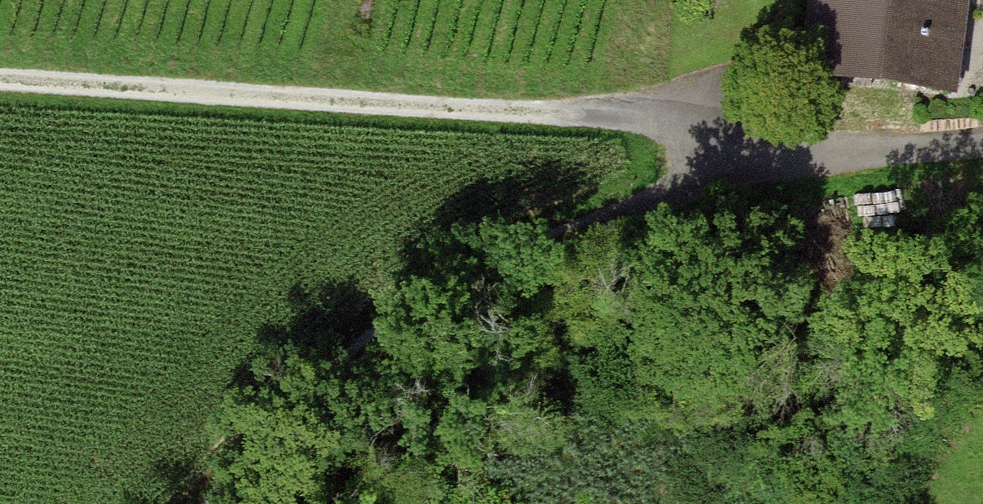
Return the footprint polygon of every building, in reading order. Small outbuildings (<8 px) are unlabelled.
[(812,80),(966,94),(974,0),(819,0),(812,80)]
